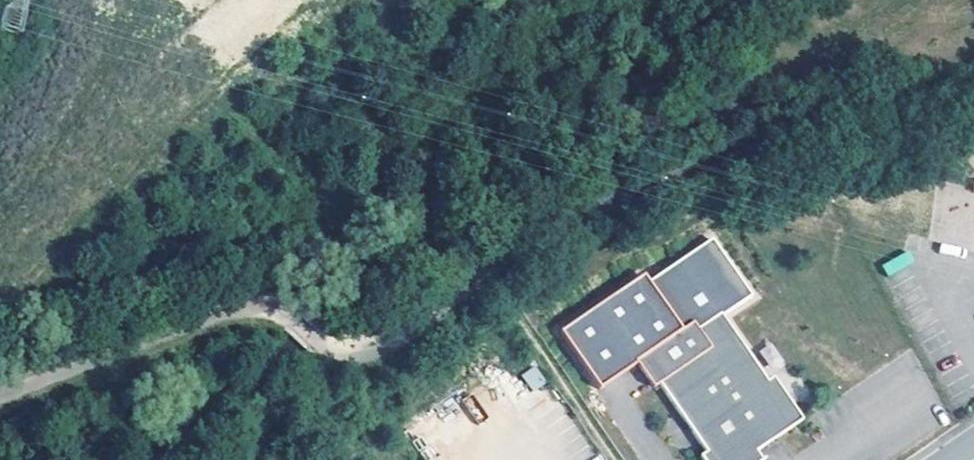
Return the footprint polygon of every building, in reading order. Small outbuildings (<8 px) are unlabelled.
[(640,366),(656,390),(662,386),(709,454),(703,458),(704,459),(764,459),(760,453),(806,421),(776,378),(770,382),(725,317),(754,297),(714,239),(650,283),(646,276),(562,334),(602,392),(640,366)] [(533,392),(547,382),(536,365),(521,374),(533,392)]
